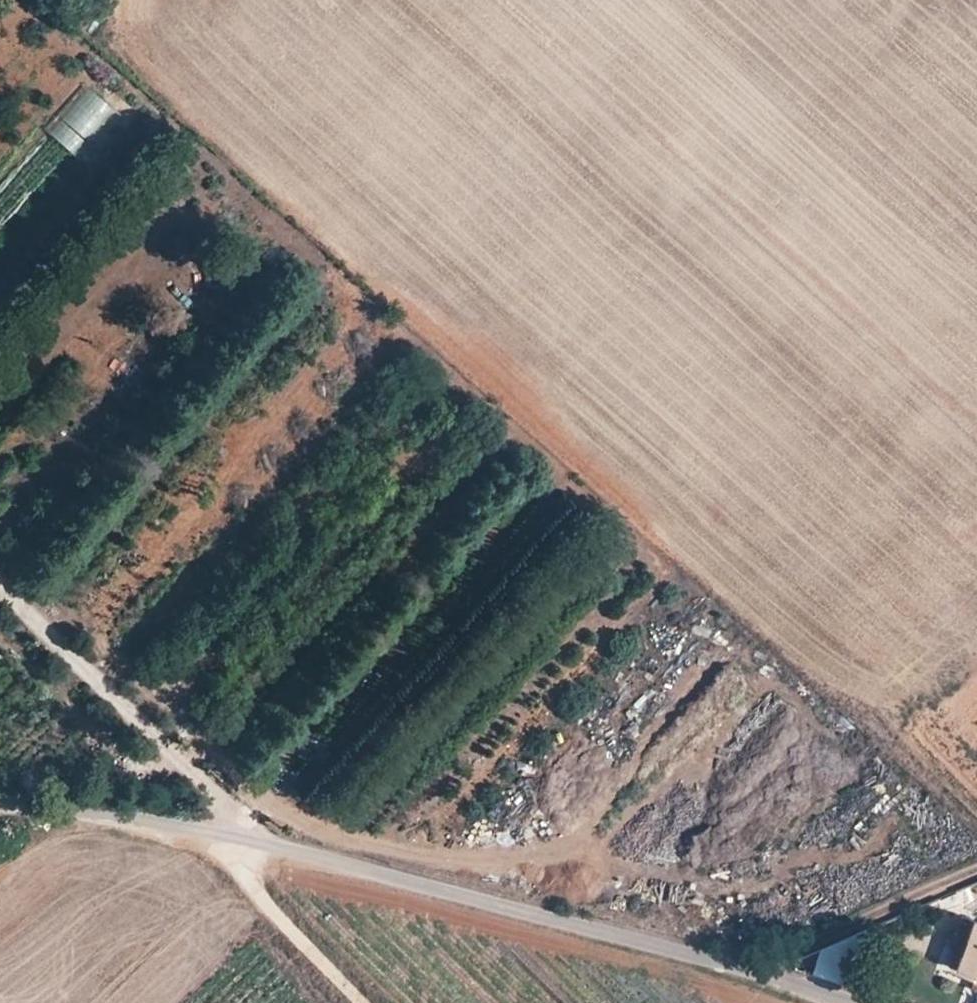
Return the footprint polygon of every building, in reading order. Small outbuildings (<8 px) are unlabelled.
[(976,995),(976,921),(959,915),(942,966),(950,968),(948,977),(970,984),(968,991),(976,995)]
